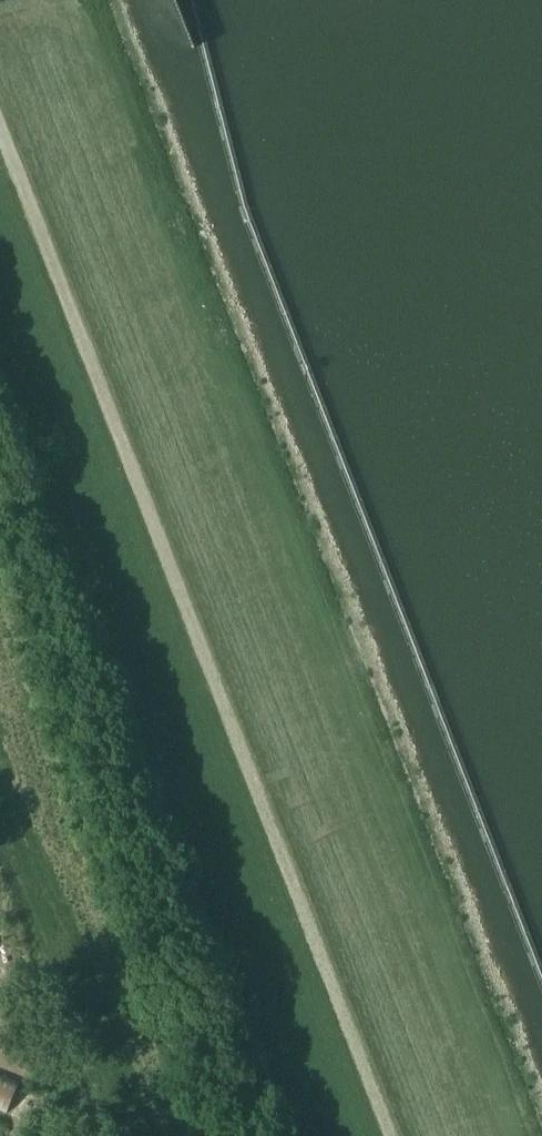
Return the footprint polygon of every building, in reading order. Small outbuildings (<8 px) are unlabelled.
[(6,1115),(19,1082),(0,1074),(0,1112),(6,1115)]
